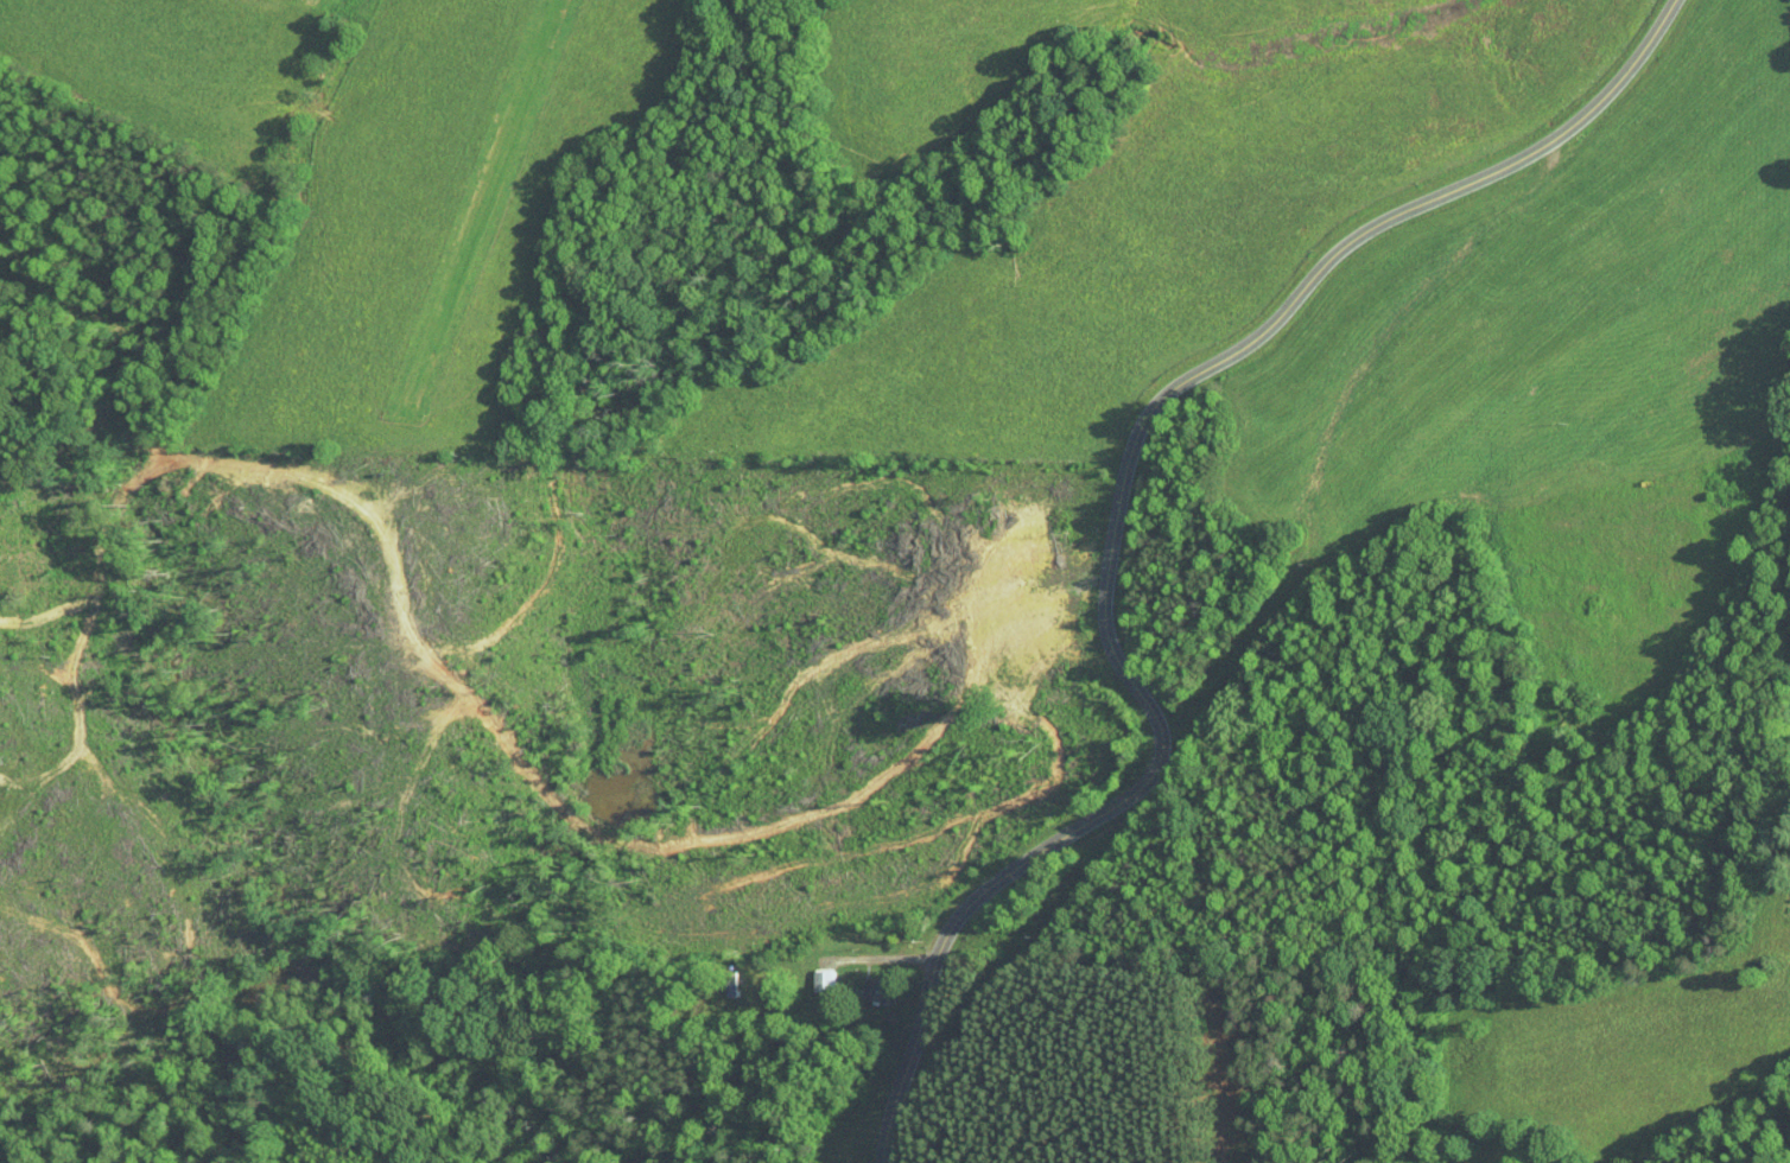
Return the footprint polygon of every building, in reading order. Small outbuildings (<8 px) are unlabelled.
[(819,961),(798,961),(798,977),(819,977),(819,961)] [(844,991),(876,998),(881,978),(849,970),(844,991)]
